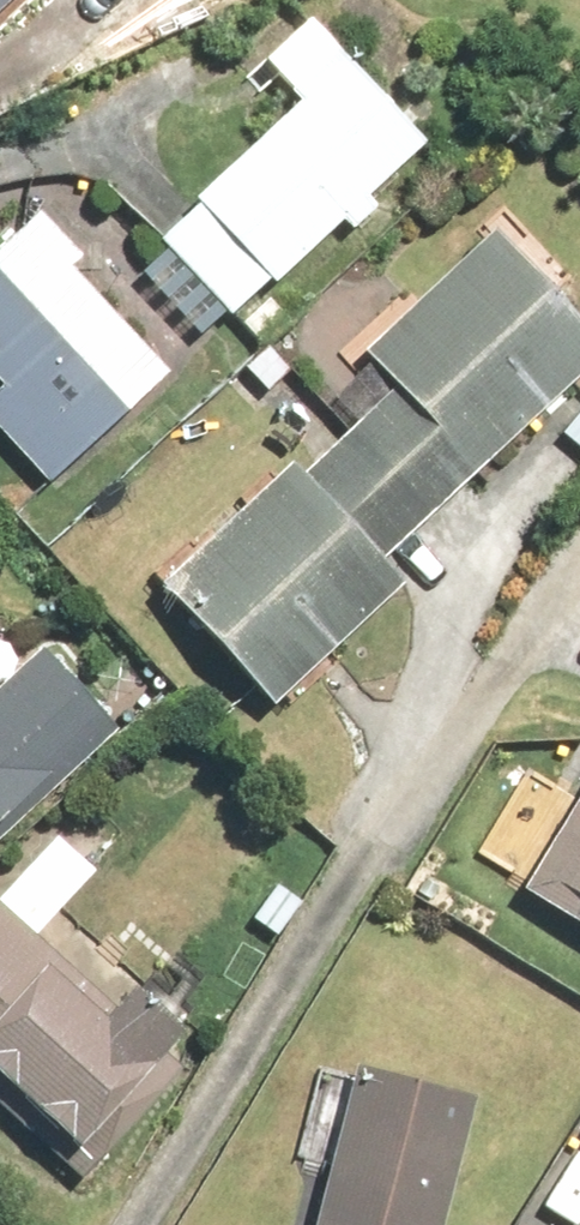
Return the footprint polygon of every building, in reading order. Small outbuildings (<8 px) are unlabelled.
[(18,0),(0,0),(0,16),(18,0)] [(348,62),(192,200),(198,207),(158,242),(226,318),(266,283),(269,287),(342,222),(351,232),(378,208),(369,198),(425,149),(348,62)] [(169,376),(72,268),(82,259),(40,213),(0,249),(0,388),(1,388),(0,389),(0,430),(51,485),(169,376)] [(352,423),(432,507),(579,366),(579,315),(493,225),(363,349),(396,382),(352,423)] [(561,435),(579,451),(579,413),(561,435)] [(246,680),(270,705),(399,585),(377,561),(432,507),(352,423),(303,468),(294,458),(158,586),(246,680)] [(119,731),(43,649),(0,688),(0,840),(119,731)] [(523,894),(579,928),(579,798),(523,894)] [(85,1181),(199,1052),(128,989),(115,1004),(0,903),(0,1106),(85,1181)] [(353,1067),(312,1224),(445,1224),(478,1099),(353,1067)]
